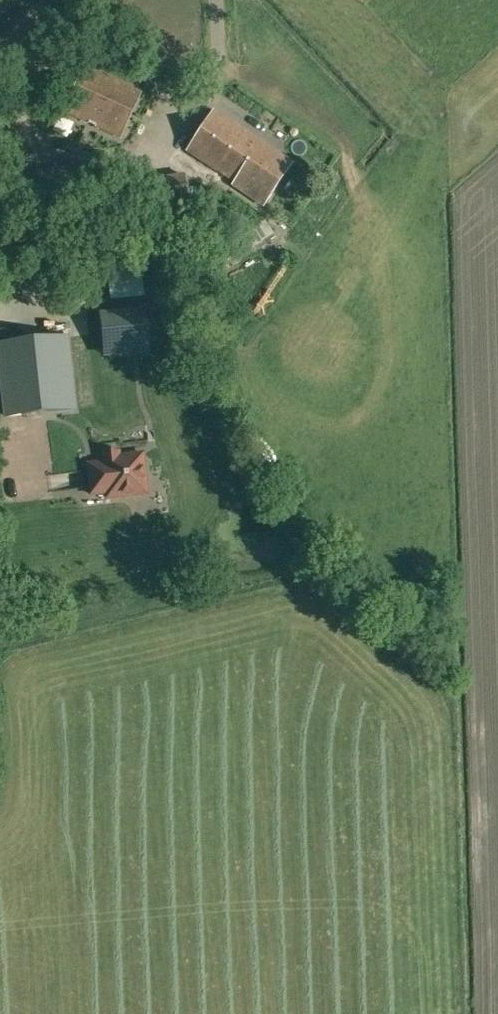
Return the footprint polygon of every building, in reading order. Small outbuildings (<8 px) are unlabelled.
[(142,91),(129,85),(86,66),(65,110),(121,136),(142,91)] [(264,206),(292,162),(214,110),(187,151),(216,170),(210,179),(227,191),(232,185),(264,206)] [(116,215),(185,205),(181,175),(111,185),(116,215)] [(276,238),(265,218),(212,246),(223,267),(276,238)] [(66,337),(0,344),(0,363),(6,416),(73,409),(66,337)] [(146,493),(142,453),(102,457),(102,462),(87,464),(90,494),(106,492),(106,497),(146,493)]
